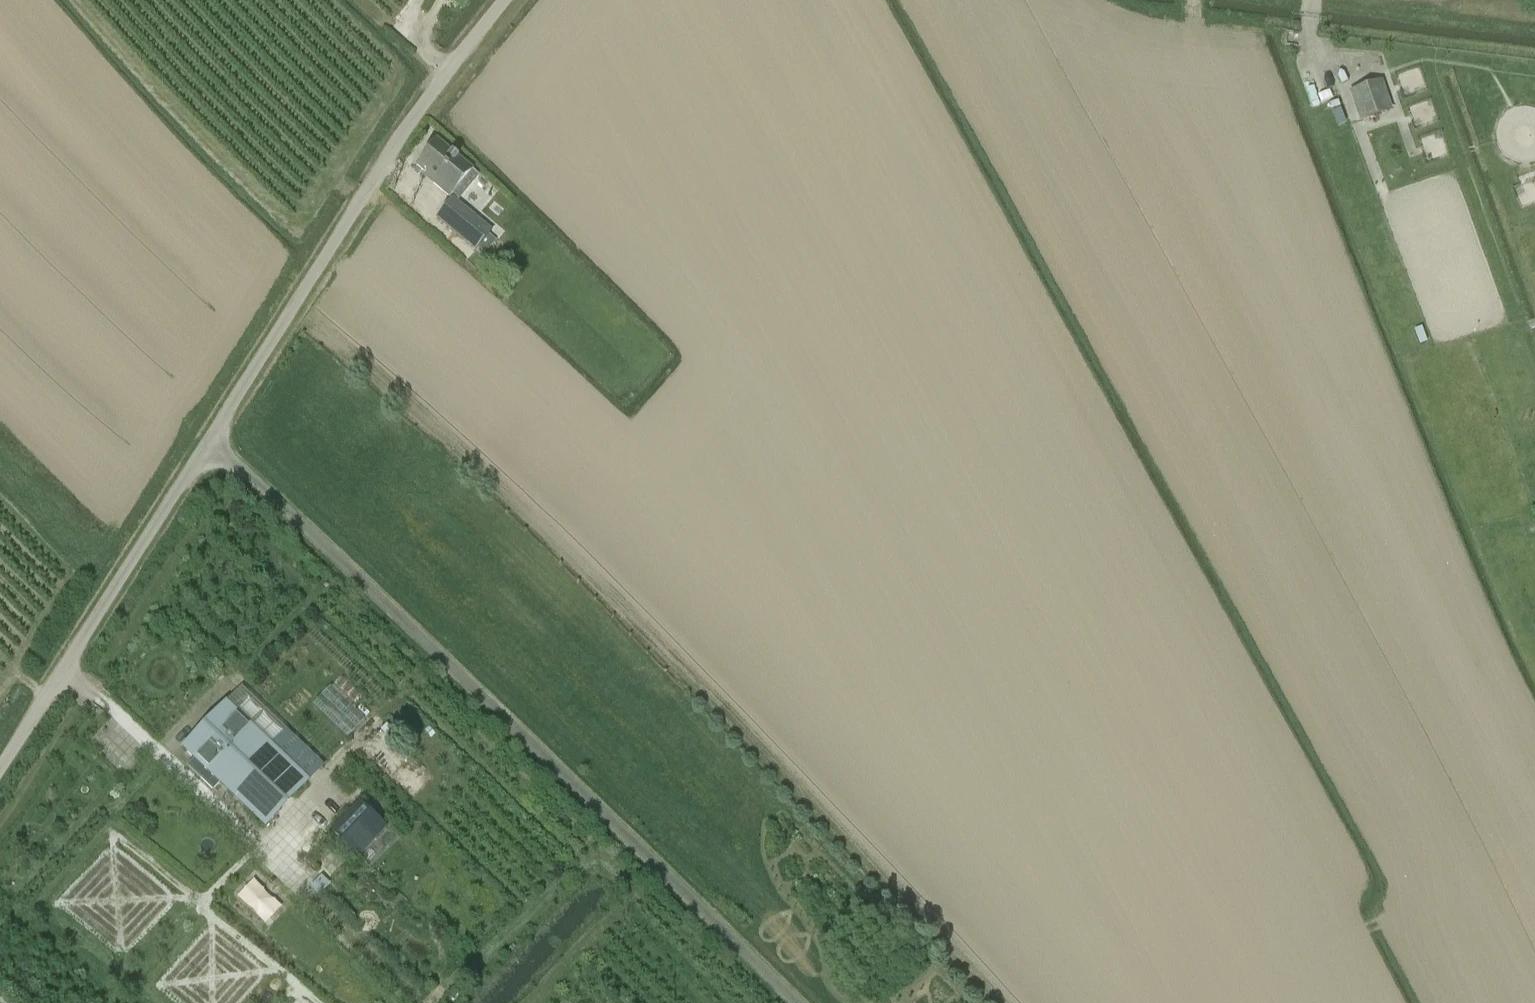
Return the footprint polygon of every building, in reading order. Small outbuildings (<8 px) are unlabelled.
[(1387,111),(1377,84),(1355,93),(1364,119),(1387,111)] [(478,177),(472,173),(475,170),(436,140),(415,167),(460,201),(478,177)] [(475,252),(492,231),(453,199),(436,219),(475,252)] [(330,686),(313,705),(349,737),(366,718),(330,686)] [(226,702),(181,750),(266,830),(310,784),(226,702)] [(387,828),(361,804),(333,833),(359,858),(387,828)]
